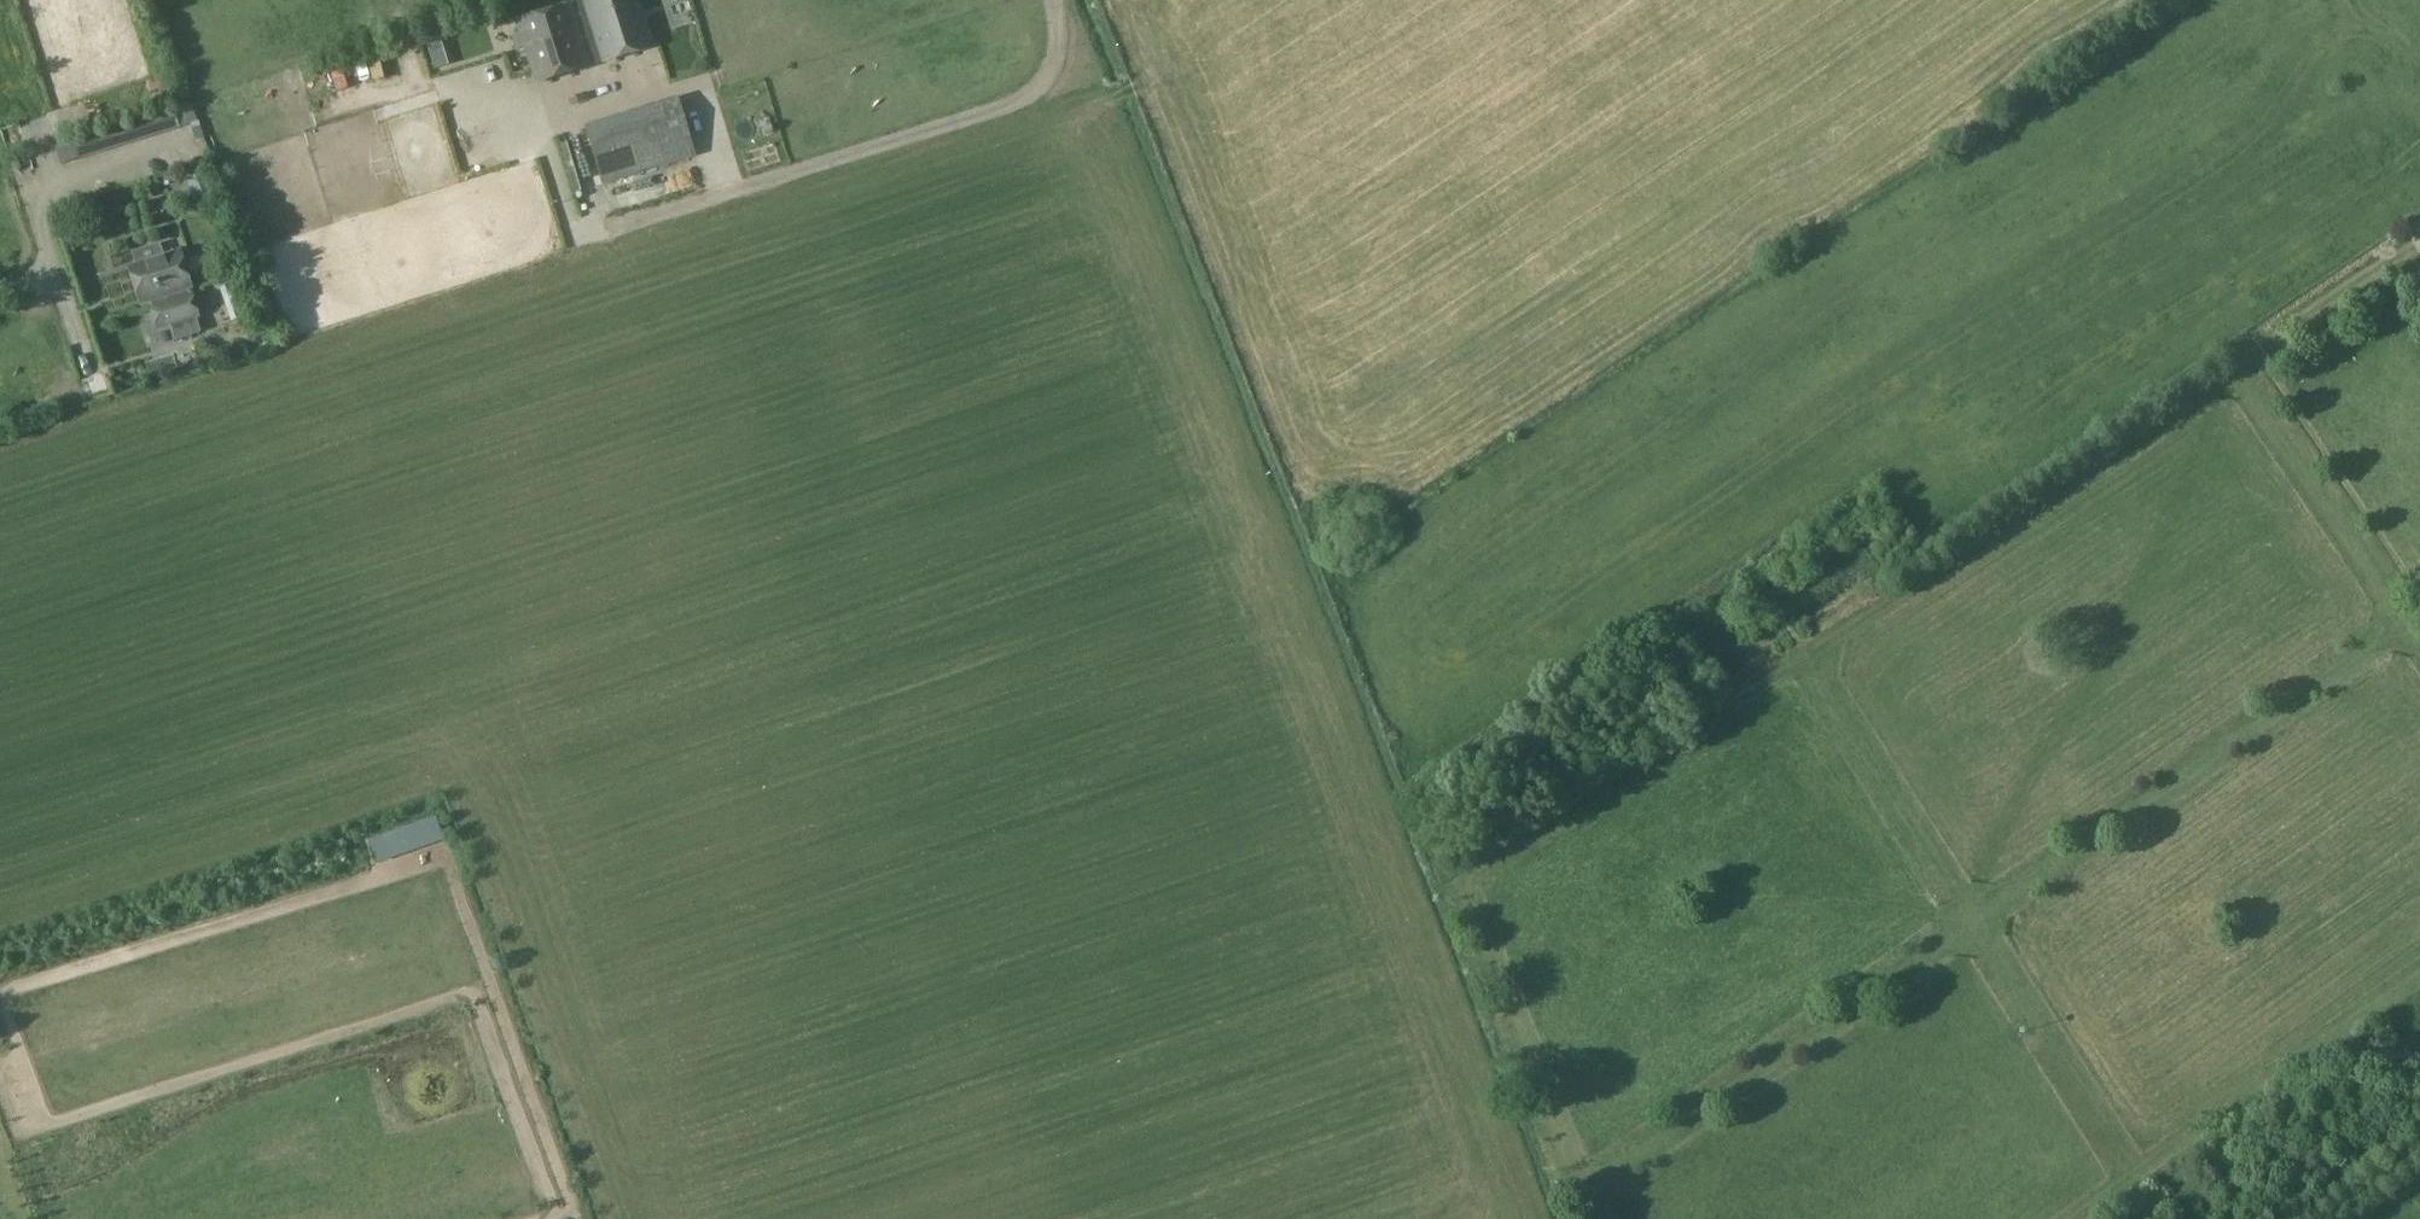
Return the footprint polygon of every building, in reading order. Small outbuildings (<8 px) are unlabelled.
[(604,63),(650,48),(634,0),(591,0),(584,2),(604,63)] [(525,49),(536,83),(587,67),(568,6),(516,23),(519,34),(514,36),(519,50),(525,49)] [(416,45),(425,73),(479,56),(470,28),(416,45)] [(584,128),(601,185),(602,186),(696,157),(677,98),(584,128)] [(175,107),(73,138),(80,159),(181,128),(175,107)] [(212,191),(194,199),(198,208),(216,200),(212,191)] [(189,287),(178,252),(128,268),(139,302),(150,299),(151,303),(165,299),(166,302),(187,295),(185,288),(189,287)] [(151,303),(152,306),(150,307),(156,328),(171,324),(175,338),(201,330),(190,294),(187,295),(166,302),(165,299),(151,303)] [(258,333),(247,337),(251,349),(263,345),(258,333)]
